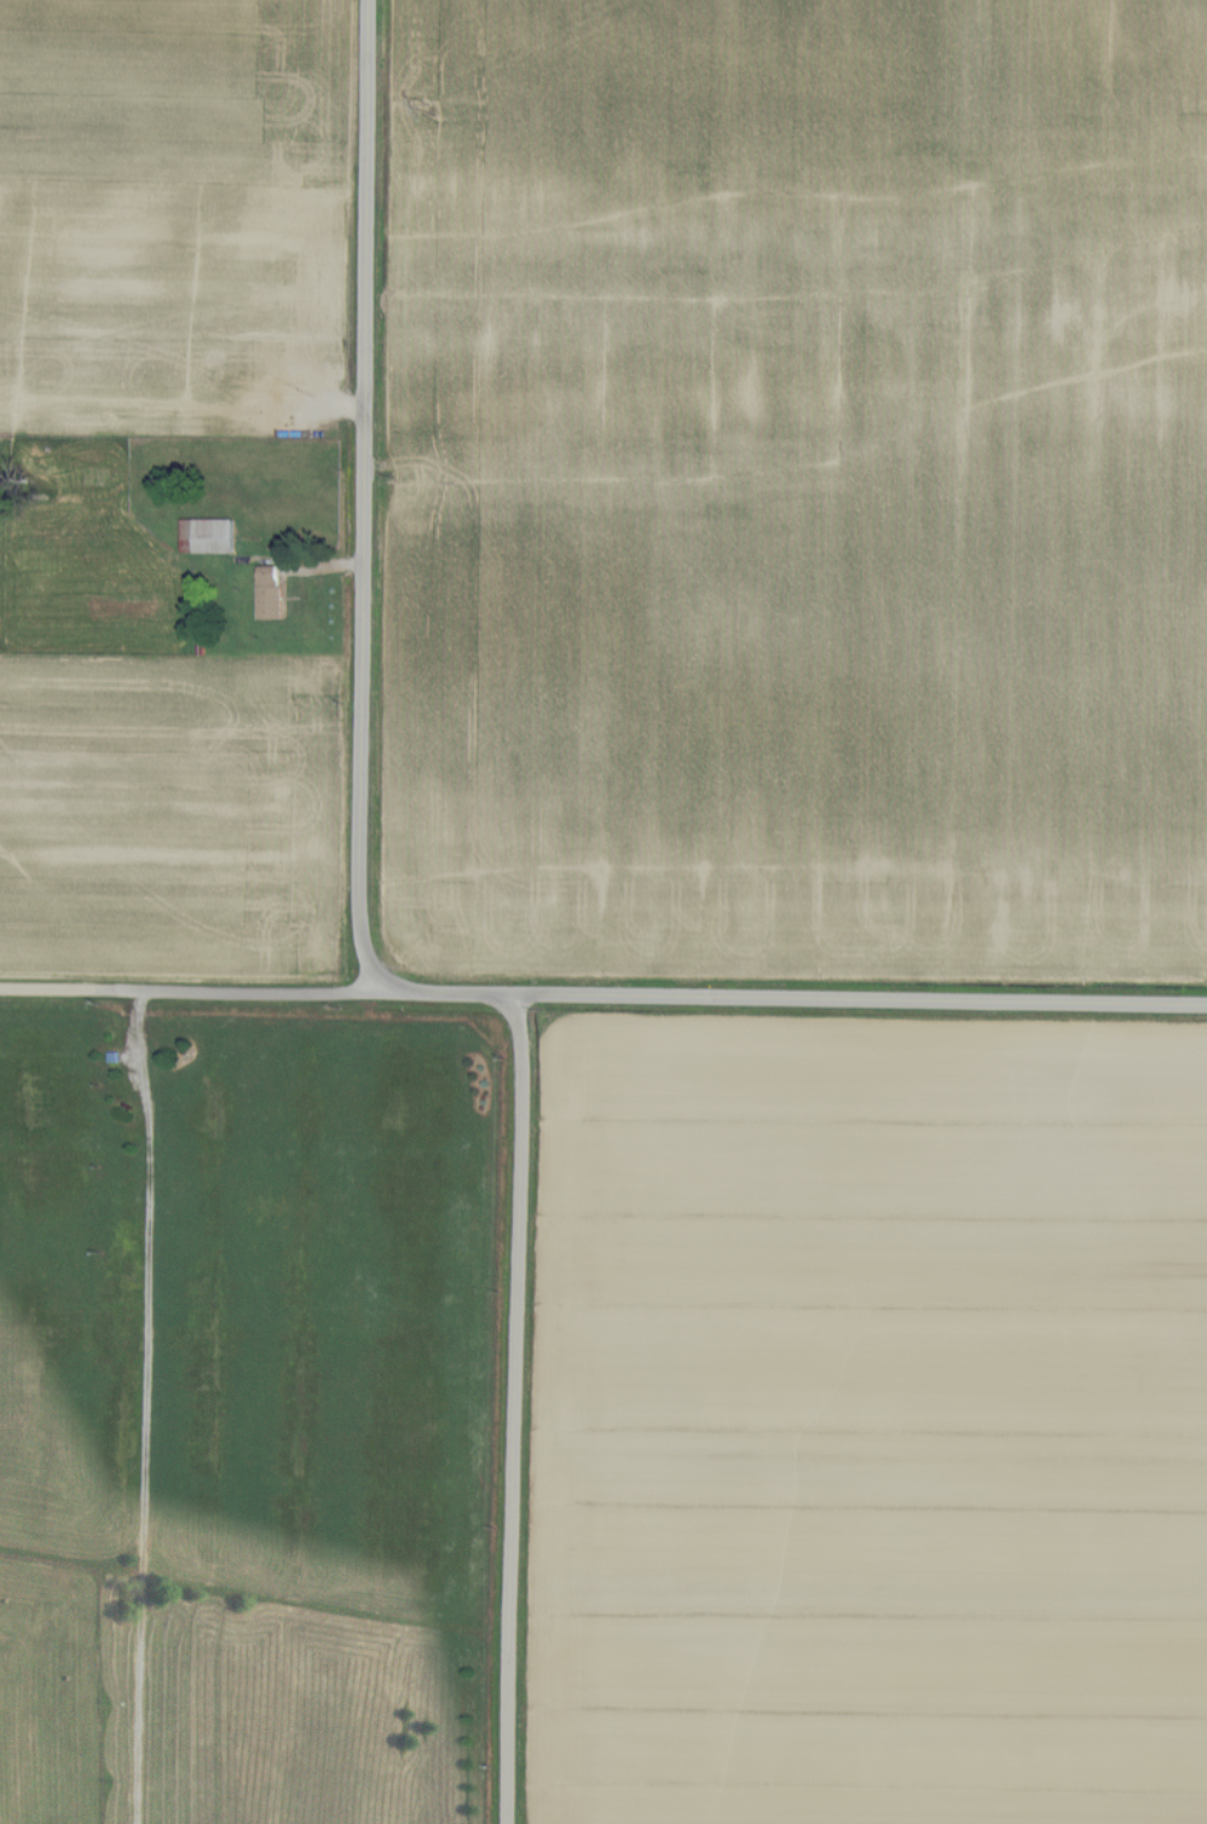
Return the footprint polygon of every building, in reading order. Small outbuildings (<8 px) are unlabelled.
[(193,554),(234,552),(233,520),(183,522),(183,539),(193,539),(193,554)] [(258,618),(282,618),(281,566),(258,566),(258,618)]
